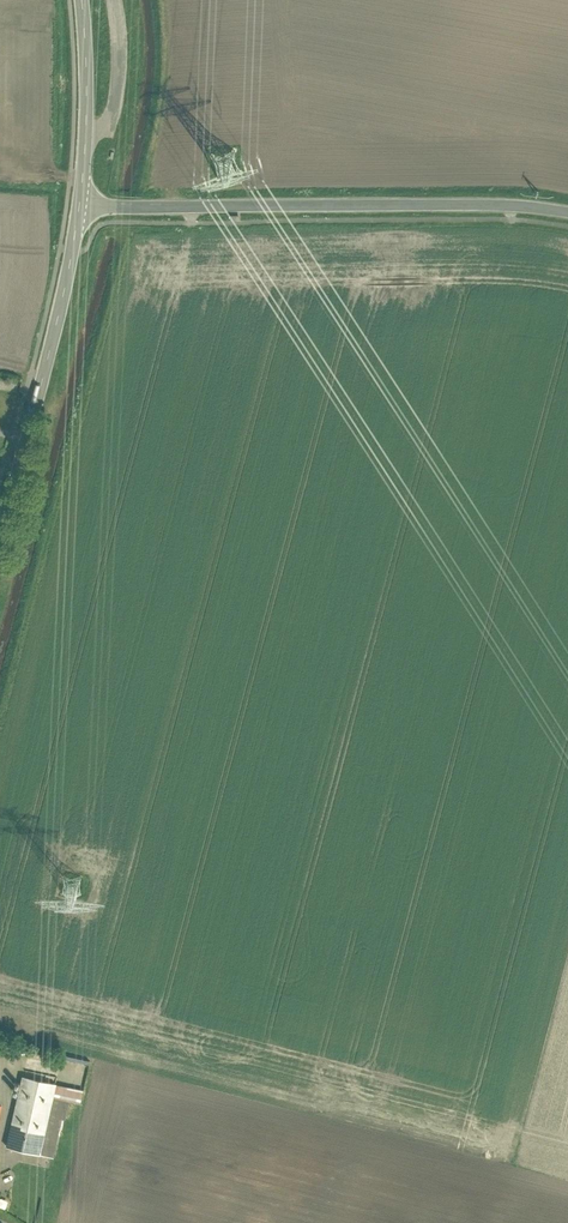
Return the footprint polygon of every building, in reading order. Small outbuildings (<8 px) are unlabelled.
[(59,1084),(24,1076),(8,1145),(42,1153),(59,1084)] [(60,1085),(44,1152),(56,1155),(69,1101),(83,1104),(86,1092),(72,1088),(60,1085)]
